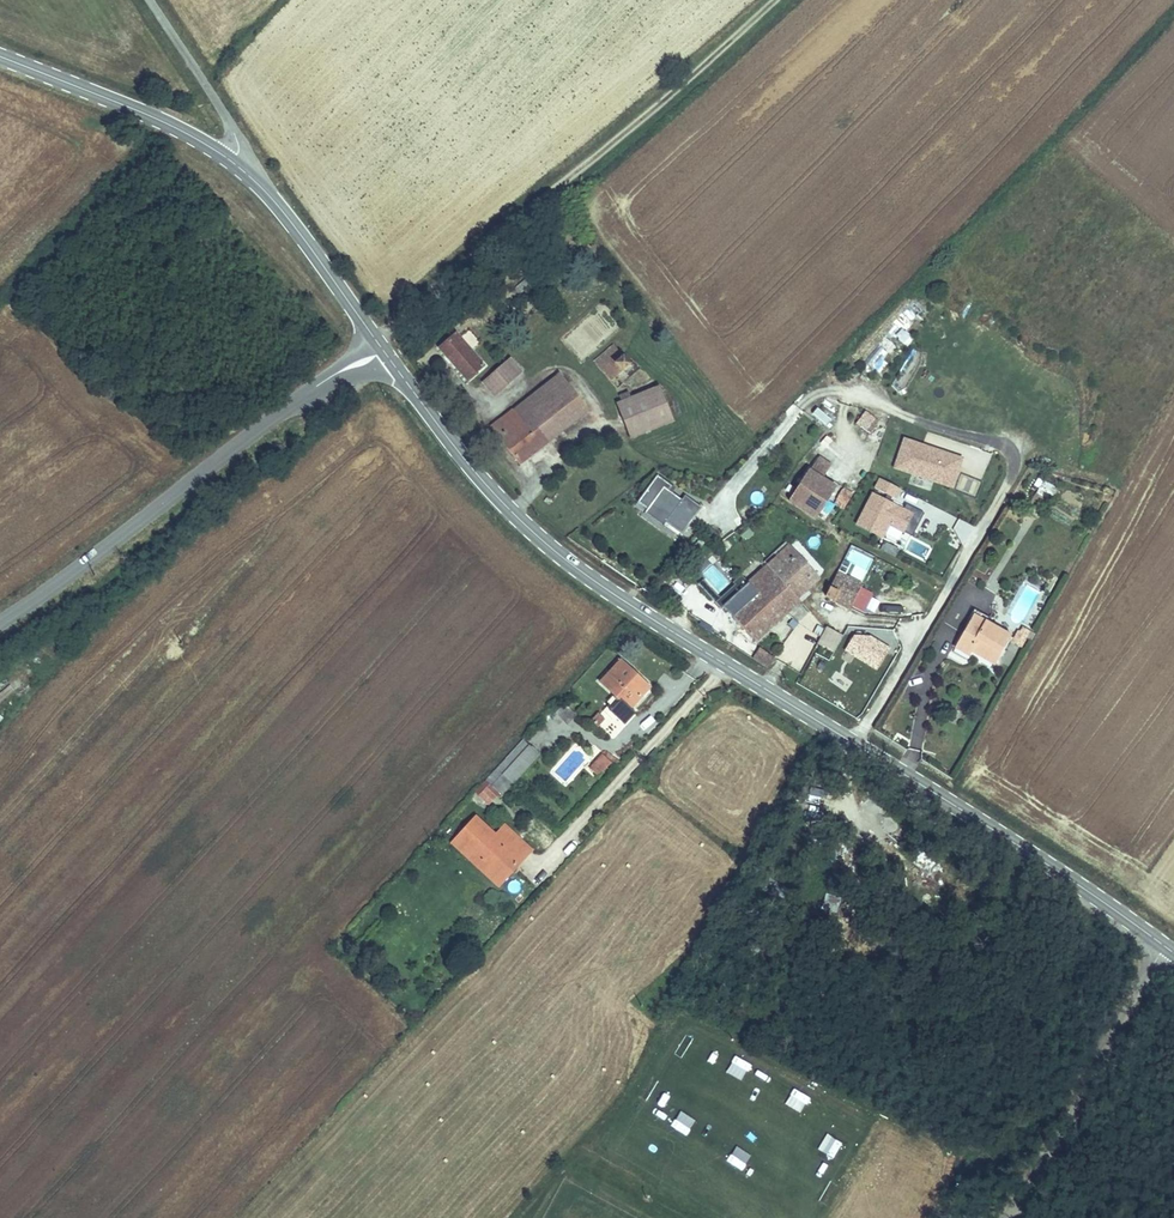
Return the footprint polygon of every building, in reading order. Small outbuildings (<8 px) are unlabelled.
[(590,318),(604,335),(617,325),(604,308),(590,318)] [(457,334),(440,349),(468,380),(485,365),(457,334)] [(872,339),(859,360),(876,370),(894,341),(884,335),(879,343),(872,339)] [(594,362),(602,372),(622,356),(614,346),(594,362)] [(904,386),(922,354),(913,349),(896,382),(904,386)] [(622,356),(602,372),(611,383),(631,368),(622,356)] [(510,359),(482,385),(494,398),(522,373),(510,359)] [(558,375),(532,395),(560,432),(586,411),(558,375)] [(660,388),(617,405),(630,439),(673,422),(660,388)] [(532,395),(491,428),(519,464),(560,432),(532,395)] [(861,410),(855,426),(874,433),(880,417),(861,410)] [(338,424),(333,419),(327,426),(332,431),(338,424)] [(962,459),(902,439),(892,469),(952,489),(962,459)] [(819,459),(811,472),(822,479),(830,466),(819,459)] [(793,474),(799,478),(803,472),(797,468),(793,474)] [(808,470),(787,502),(815,520),(836,488),(822,479),(811,472),(808,470)] [(683,536),(703,508),(685,496),(682,500),(670,492),(673,487),(657,476),(636,504),(648,512),(645,516),(664,529),(667,524),(683,536)] [(900,490),(878,479),(873,489),(895,500),(900,490)] [(844,508),(853,494),(843,488),(834,502),(844,508)] [(903,534),(904,533),(912,536),(924,513),(906,504),(903,510),(870,494),(854,526),(882,540),(888,527),(903,534)] [(954,528),(957,515),(934,511),(930,533),(937,534),(939,525),(954,528)] [(882,542),(879,550),(896,557),(899,548),(882,542)] [(788,546),(720,604),(754,643),(800,604),(796,600),(784,587),(793,579),(805,592),(818,581),(788,546)] [(862,584),(838,572),(825,598),(850,610),(851,607),(864,613),(873,594),(860,588),(862,584)] [(793,579),(784,587),(796,600),(805,592),(793,579)] [(974,616),(956,648),(968,654),(970,651),(973,646),(996,659),(1010,637),(974,616)] [(1034,635),(1020,627),(1015,637),(1029,645),(1034,635)] [(825,628),(817,645),(834,654),(842,636),(825,628)] [(878,670),(889,647),(855,630),(843,653),(878,670)] [(1029,645),(1015,637),(1012,643),(1026,651),(1029,645)] [(996,659),(973,646),(970,651),(993,664),(996,659)] [(774,659),(758,649),(752,658),(768,668),(774,659)] [(607,712),(624,728),(634,717),(627,711),(645,691),(614,664),(596,684),(615,702),(607,712)] [(571,700),(563,709),(573,720),(582,710),(571,700)] [(627,727),(612,740),(617,746),(632,732),(627,727)] [(531,732),(493,776),(509,791),(548,748),(531,732)] [(616,765),(605,755),(602,758),(610,765),(613,768),(616,765)] [(610,765),(602,758),(590,773),(597,780),(610,765)] [(485,817),(467,837),(501,868),(497,872),(509,883),(529,862),(515,848),(527,836),(513,823),(503,833),(485,817)] [(527,836),(515,848),(529,862),(540,849),(527,836)] [(501,868),(467,837),(463,841),(497,872),(501,868)]
